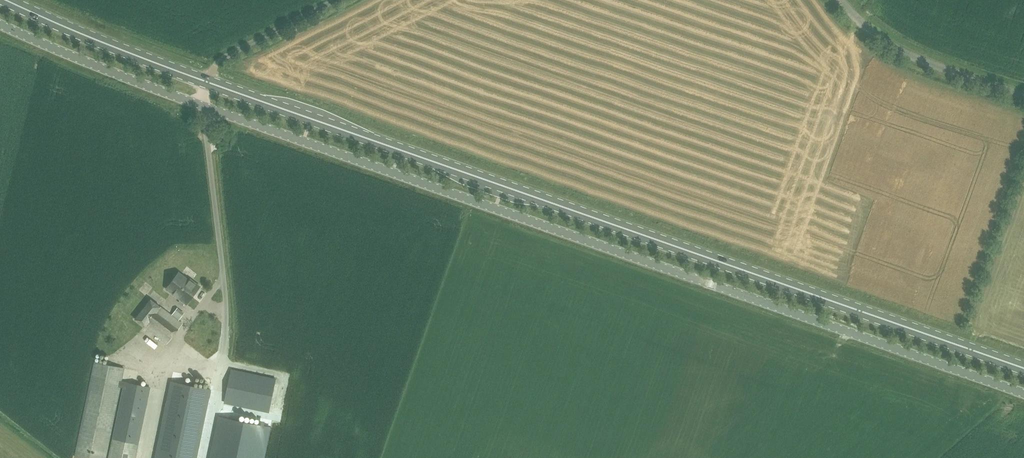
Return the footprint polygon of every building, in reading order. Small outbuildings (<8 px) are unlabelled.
[(187,304),(200,286),(193,280),(191,282),(179,273),(167,289),(187,304)] [(136,319),(146,327),(167,343),(183,324),(151,299),(136,319)] [(95,362),(76,457),(80,457),(106,457),(121,386),(122,381),(124,368),(95,362)] [(225,402),(270,411),(277,378),(232,369),(225,402)] [(148,400),(151,388),(125,382),(122,381),(121,386),(124,387),(113,439),(109,457),(136,457),(139,444),(148,400)] [(211,389),(172,381),(156,457),(196,457),(211,389)] [(272,427),(270,427),(219,416),(210,457),(265,457),(272,427)]
